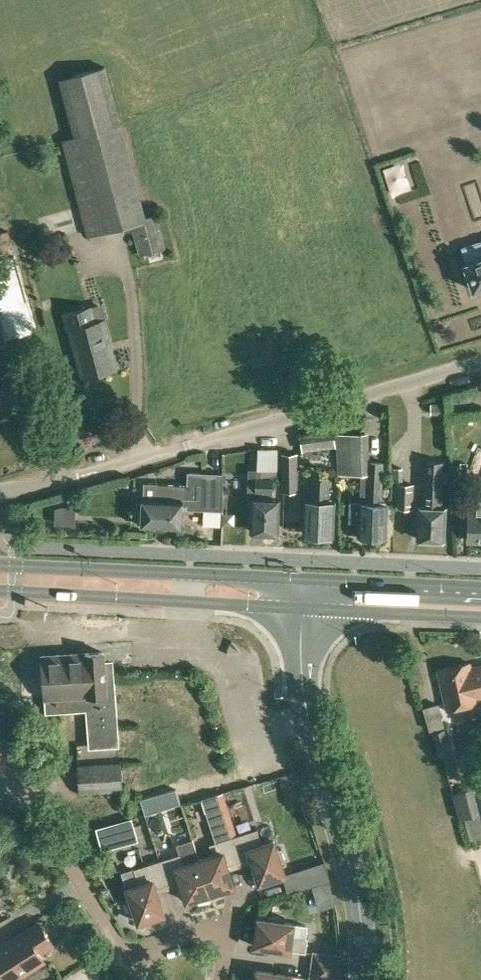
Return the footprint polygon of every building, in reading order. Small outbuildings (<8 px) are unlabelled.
[(146,216),(106,65),(59,78),(74,136),(61,140),(88,236),(132,225),(140,255),(166,247),(157,213),(146,216)] [(391,163),(382,166),(390,189),(399,186),(391,163)] [(462,247),(466,259),(463,260),(473,290),(480,287),(480,241),(462,247)] [(95,321),(91,306),(65,313),(69,329),(71,328),(84,376),(116,367),(103,319),(95,321)] [(19,410),(14,372),(2,373),(4,385),(0,385),(0,413),(19,410)] [(444,403),(431,403),(431,413),(444,413),(444,403)] [(362,432),(337,433),(338,475),(361,474),(365,474),(363,432),(362,432)] [(302,449),(335,445),(334,435),(301,438),(302,449)] [(275,499),(277,448),(258,448),(257,477),(256,477),(256,499),(252,498),(251,531),(279,532),(280,499),(275,499)] [(280,492),(298,492),(297,452),(280,452),(280,492)] [(349,500),(349,522),(359,522),(358,535),(388,536),(389,503),(382,503),(384,473),(384,461),(370,460),(368,460),(368,474),(367,502),(360,502),(360,500),(349,500)] [(448,482),(449,471),(443,471),(444,461),(426,460),(424,506),(419,506),(417,538),(445,539),(447,507),(441,507),(443,482),(448,482)] [(187,484),(186,503),(186,508),(204,509),(203,525),(220,526),(221,510),(223,510),(222,473),(188,472),(187,484)] [(335,502),(329,501),(331,478),(313,476),(311,501),(305,501),(304,533),(334,534),(335,502)] [(182,503),(186,503),(187,484),(157,483),(144,482),(144,497),(143,511),(139,511),(139,523),(142,523),(142,525),(181,527),(182,503)] [(413,508),(415,483),(399,482),(397,507),(413,508)] [(475,482),(474,511),(469,511),(468,541),(480,541),(480,482),(475,482)] [(223,513),(223,524),(234,524),(234,513),(223,513)] [(125,657),(98,656),(97,670),(95,670),(92,670),(90,691),(92,692),(91,705),(104,706),(103,718),(124,720),(127,675),(124,675),(125,657)] [(84,658),(47,660),(48,673),(85,671),(84,658)] [(472,666),(471,662),(438,669),(447,710),(480,703),(478,697),(480,696),(480,664),(472,666)] [(448,740),(445,729),(433,732),(439,756),(442,755),(448,778),(459,775),(453,753),(454,753),(451,740),(450,740),(448,740)] [(80,793),(123,790),(121,762),(77,765),(80,793)] [(181,802),(177,788),(141,798),(145,814),(181,802)] [(474,788),(453,793),(459,820),(465,818),(480,814),(474,788)] [(171,821),(184,817),(180,804),(167,808),(171,821)] [(101,850),(138,840),(132,817),(95,827),(101,850)] [(232,837),(240,862),(252,858),(260,883),(286,874),(283,865),(287,864),(282,848),(277,849),(275,840),(263,844),(258,828),(232,837)] [(228,866),(240,862),(232,837),(210,844),(213,854),(199,859),(212,898),(215,897),(227,892),(226,888),(235,885),(228,866)] [(212,898),(199,859),(193,839),(178,843),(181,853),(160,860),(169,885),(180,881),(187,901),(195,898),(196,902),(210,899),(212,898)] [(157,889),(169,885),(160,860),(134,868),(139,884),(127,887),(130,897),(126,898),(131,914),(136,913),(139,922),(165,914),(157,889)] [(285,922),(285,917),(269,915),(268,920),(258,918),(255,945),(307,952),(309,938),(293,935),(294,923),(285,922)] [(45,961),(40,953),(53,944),(38,921),(0,945),(0,971),(6,979),(15,979),(45,961)] [(340,970),(342,953),(312,949),(310,965),(340,970)] [(340,970),(310,965),(308,979),(338,979),(340,970)] [(303,977),(257,970),(255,979),(252,978),(251,979),(303,979),(303,977)]
